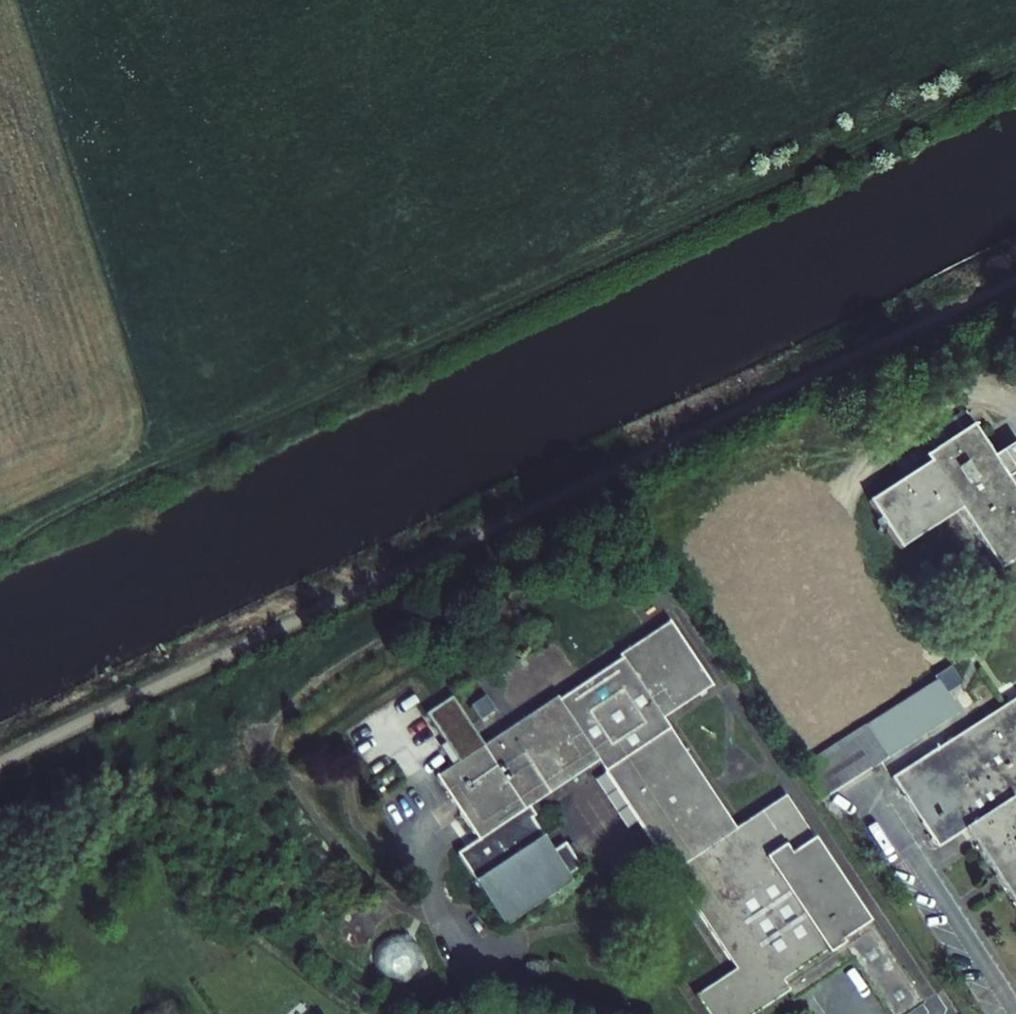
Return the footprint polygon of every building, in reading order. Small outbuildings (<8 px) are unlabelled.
[(919,426),(928,439),(918,446),(921,453),(860,490),(890,538),(951,499),(989,560),(1015,543),(1015,495),(998,467),(1006,462),(1010,467),(1015,463),(1015,445),(1008,434),(986,447),(959,402),(919,426)] [(769,978),(762,966),(823,930),(834,948),(841,958),(855,980),(882,963),(769,785),(719,815),(648,702),(698,671),(658,608),(607,641),(610,645),(548,685),(545,681),(470,728),(438,680),(414,695),(444,744),(422,758),(463,822),(442,835),(486,905),(555,862),(553,858),(565,851),(550,827),(538,835),(516,801),(520,799),(514,790),(584,745),(718,955),(678,980),(699,1013),(712,1013),(769,978)] [(930,685),(913,696),(926,716),(945,704),(925,671),(922,673),(930,685)] [(922,673),(836,727),(857,759),(926,716),(913,696),(930,685),(922,673)] [(878,767),(922,838),(950,821),(1015,925),(1015,813),(1001,789),(1015,779),(1015,681),(878,767)] [(784,759),(805,792),(857,759),(836,727),(802,748),(784,759)] [(762,966),(769,978),(774,987),(834,948),(823,930),(762,966)] [(902,995),(882,963),(855,980),(875,1011),(902,995)]
